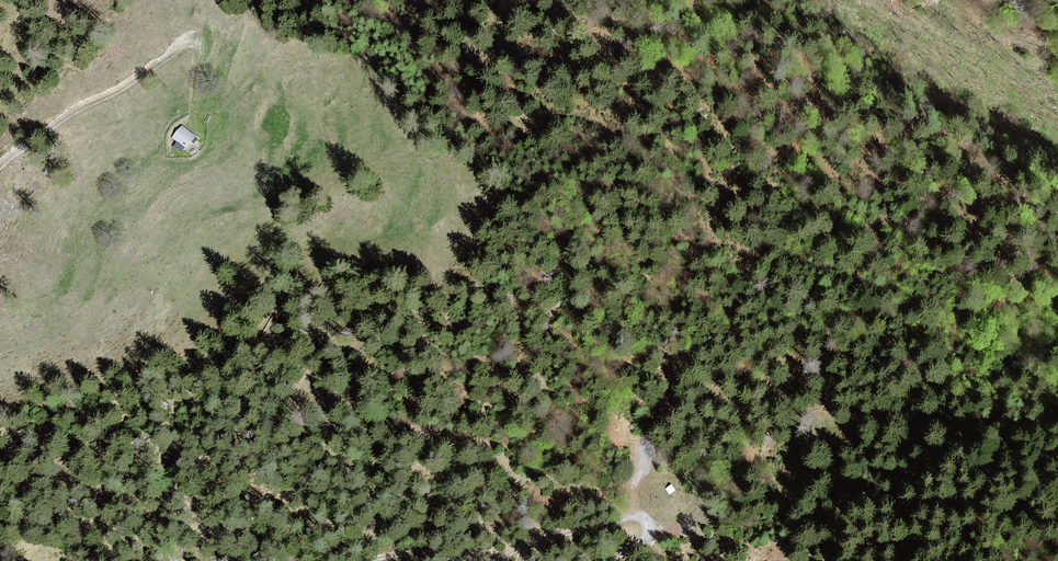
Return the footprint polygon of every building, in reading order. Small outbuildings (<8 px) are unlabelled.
[(197,136),(182,125),(172,138),(177,142),(173,147),(181,153),(185,148),(187,149),(197,136)] [(676,490),(672,484),(665,489),(670,495),(676,490)]
